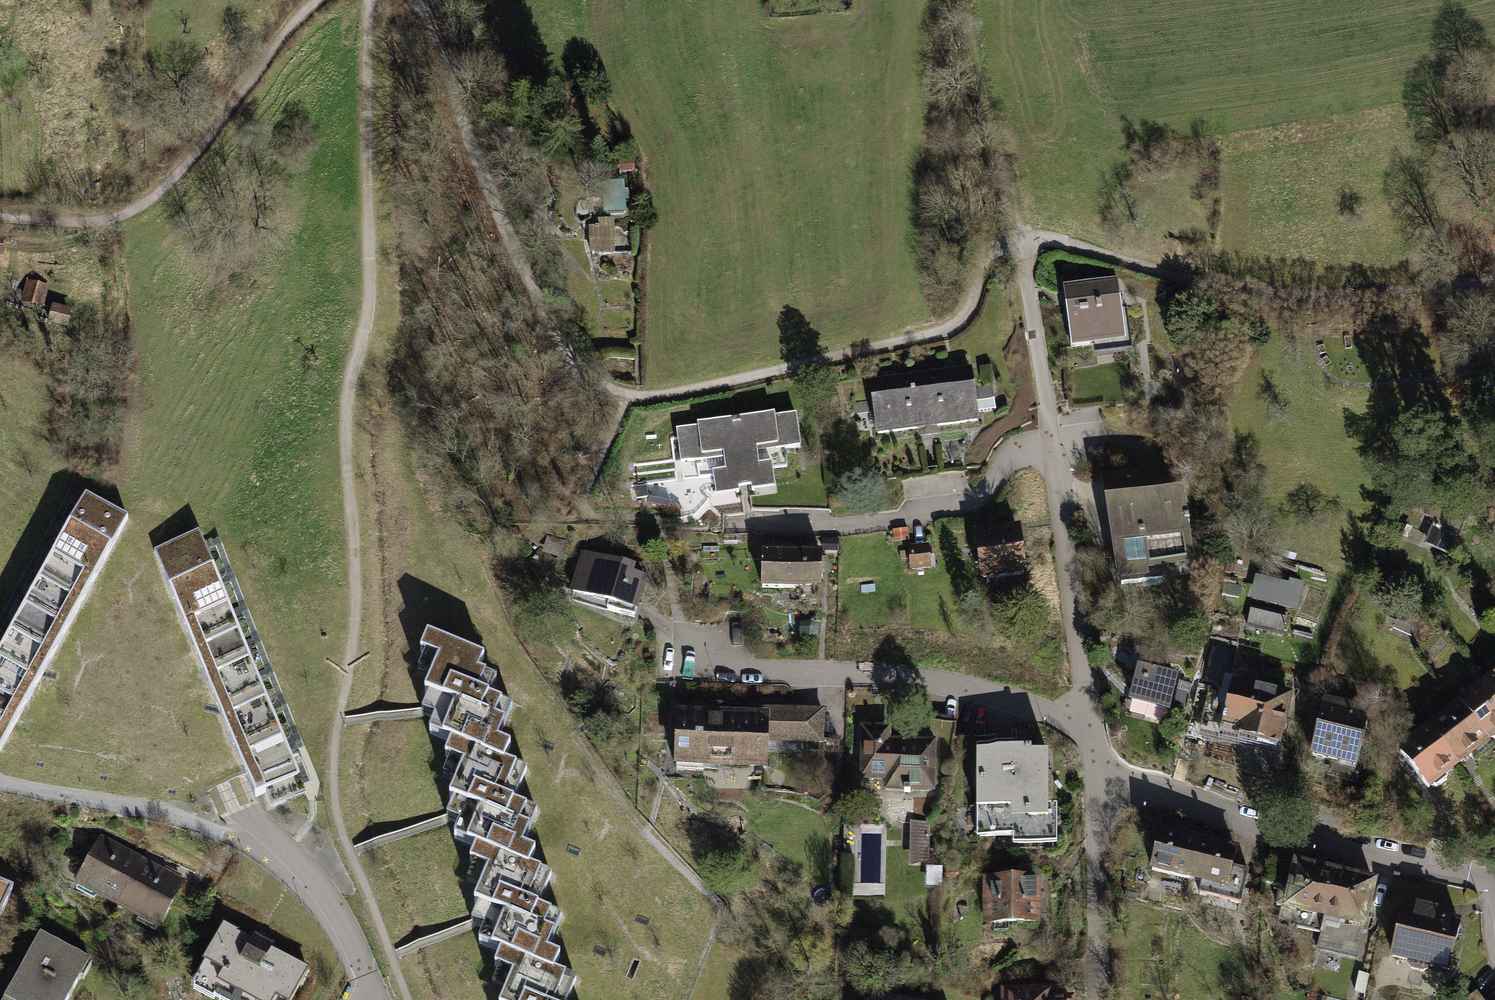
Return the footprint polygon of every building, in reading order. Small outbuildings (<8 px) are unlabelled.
[(622,182),(601,183),(604,214),(625,212),(622,182)] [(612,226),(591,227),(592,252),(613,251),(612,226)] [(1118,279),(1063,286),(1071,349),(1126,342),(1118,279)] [(48,289),(30,284),(25,303),(43,308),(48,289)] [(71,313),(56,309),(52,324),(67,328),(71,313)] [(975,363),(919,371),(927,431),(983,423),(982,414),(1003,411),(999,387),(979,390),(975,363)] [(919,371),(862,379),(871,438),(927,431),(919,371)] [(792,418),(738,424),(745,489),(770,486),(768,463),(755,464),(754,452),(795,447),(792,418)] [(738,424),(684,429),(688,459),(729,454),(730,468),(717,469),(720,492),(745,489),(738,424)] [(1131,488),(1107,493),(1124,588),(1203,573),(1185,479),(1160,484),(1158,468),(1128,474),(1131,488)] [(80,493),(0,639),(0,743),(124,517),(80,493)] [(1018,526),(976,532),(982,579),(1024,573),(1018,526)] [(302,777),(200,534),(153,554),(256,797),(302,777)] [(928,546),(910,548),(912,569),(930,567),(928,546)] [(819,553),(764,551),(763,585),(800,587),(799,601),(817,602),(819,553)] [(631,567),(584,554),(573,591),(609,601),(606,610),(634,617),(644,580),(629,576),(631,567)] [(1257,581),(1253,597),(1295,607),(1301,584),(1291,581),(1289,589),(1257,581)] [(1286,614),(1252,607),(1247,627),(1281,635),(1286,614)] [(481,655),(428,634),(421,651),(439,658),(423,698),(438,704),(427,732),(452,743),(503,764),(504,761),(510,746),(497,741),(512,706),(487,696),(494,679),(475,671),(481,655)] [(1175,679),(1137,670),(1129,703),(1148,707),(1146,717),(1164,721),(1175,679)] [(1482,684),(1494,700),(1494,674),(1482,684)] [(1456,705),(1486,743),(1494,736),(1494,700),(1482,684),(1456,705)] [(1222,727),(1277,741),(1288,698),(1232,685),(1222,727)] [(1354,709),(1324,702),(1311,755),(1356,765),(1366,721),(1352,718),(1354,709)] [(744,717),(673,718),(673,778),(705,777),(705,768),(765,767),(765,746),(815,746),(815,704),(743,705),(744,717)] [(1456,705),(1426,729),(1456,767),(1486,743),(1456,705)] [(890,721),(861,721),(863,775),(893,774),(893,786),(942,785),(941,733),(890,734),(890,721)] [(1426,729),(1398,752),(1428,789),(1456,767),(1426,729)] [(1023,736),(980,736),(981,845),(1060,844),(1058,745),(1023,746),(1023,736)] [(503,764),(452,743),(446,758),(463,765),(447,805),(463,811),(452,839),(475,848),(528,870),(530,865),(536,852),(523,847),(538,812),(513,803),(527,770),(504,761),(503,764)] [(1147,869),(1190,878),(1200,835),(1157,826),(1147,869)] [(901,845),(925,844),(925,830),(901,831),(901,845)] [(1206,895),(1244,903),(1253,863),(1240,860),(1243,845),(1200,835),(1190,878),(1209,882),(1206,895)] [(143,857),(101,836),(76,886),(119,907),(143,857)] [(528,870),(475,848),(470,861),(488,868),(472,907),(487,914),(476,942),(502,952),(553,973),(554,971),(561,955),(548,950),(563,915),(538,905),(551,873),(530,865),(528,870)] [(186,878),(143,857),(119,907),(161,928),(186,878)] [(927,882),(945,882),(944,857),(926,858),(927,882)] [(1301,931),(1328,937),(1341,881),(1298,871),(1288,914),(1304,918),(1301,931)] [(1039,881),(986,880),(985,924),(1038,925),(1039,881)] [(1368,962),(1374,933),(1384,890),(1341,881),(1328,937),(1325,952),(1368,962)] [(12,891),(0,885),(0,918),(12,891)] [(1401,921),(1392,963),(1458,977),(1469,929),(1437,922),(1439,913),(1419,909),(1415,924),(1401,921)] [(224,926),(196,978),(238,999),(239,999),(290,999),(307,969),(271,950),(274,943),(255,934),(251,940),(224,926)] [(6,999),(69,999),(90,961),(41,935),(6,999)] [(502,952),(496,967),(514,975),(503,999),(568,999),(577,980),(554,971),(553,973),(502,952)] [(1006,992),(1006,999),(1052,999),(1052,992),(1006,992)] [(1466,999),(1483,999),(1476,992),(1466,999)]
